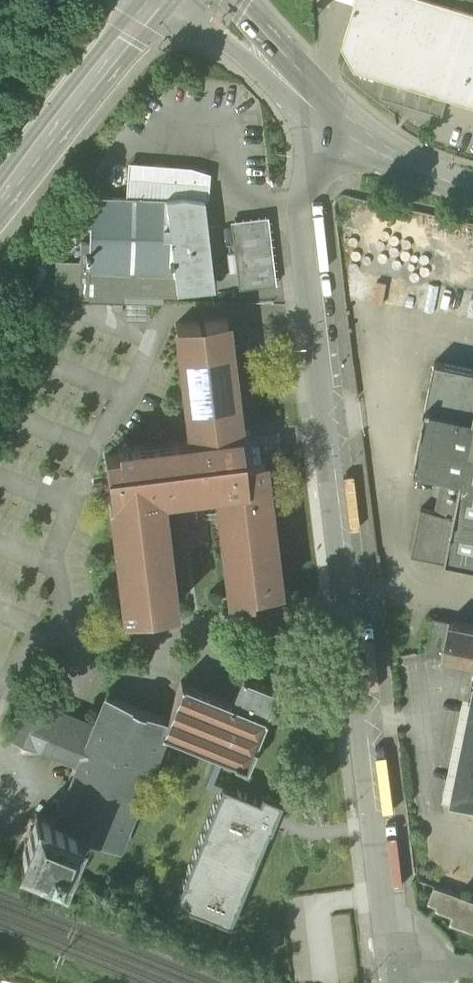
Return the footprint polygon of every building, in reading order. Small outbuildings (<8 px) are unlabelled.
[(387,76),(448,95),(472,103),(472,13),(429,0),(356,0),(354,6),(343,42),(351,57),(382,66),(387,76)] [(442,113),(448,95),(387,76),(382,95),(442,113)] [(130,161),(129,164),(190,169),(209,173),(209,171),(191,165),(130,161)] [(129,164),(128,189),(207,195),(209,173),(190,169),(129,164)] [(128,189),(127,197),(165,199),(165,198),(182,196),(202,199),(202,198),(207,195),(128,189)] [(90,241),(90,268),(126,269),(174,270),(171,247),(201,244),(199,228),(170,231),(165,199),(127,197),(98,196),(91,209),(90,241)] [(165,199),(170,231),(199,228),(205,227),(202,199),(182,196),(165,198),(165,199)] [(366,238),(393,244),(396,230),(420,235),(421,229),(437,233),(435,245),(472,254),(472,221),(389,203),(386,217),(371,214),(366,238)] [(235,223),(242,285),(271,281),(264,219),(235,223)] [(79,297),(89,297),(90,268),(90,241),(80,241),(79,297)] [(174,270),(176,288),(212,284),(207,243),(201,244),(171,247),(174,270)] [(125,293),(126,269),(90,268),(89,297),(89,298),(125,299),(125,293)] [(125,293),(177,294),(176,288),(174,270),(126,269),(125,293)] [(415,305),(420,278),(386,272),(381,299),(415,305)] [(126,319),(146,319),(146,301),(126,300),(126,319)] [(113,310),(123,310),(123,302),(113,301),(113,310)] [(123,602),(124,614),(132,613),(175,608),(161,492),(216,486),(230,601),(252,598),(252,591),(257,591),(257,592),(279,590),(265,471),(268,467),(264,464),(263,457),(261,457),(260,450),(259,440),(251,441),(250,433),(240,434),(226,317),(176,323),(190,438),(133,445),(126,439),(119,446),(118,447),(119,453),(105,454),(123,602)] [(443,467),(462,471),(453,515),(445,558),(446,558),(472,564),(472,368),(433,360),(429,382),(413,461),(443,467)] [(278,429),(250,433),(251,441),(259,440),(260,450),(280,447),(278,429)] [(119,446),(126,439),(115,430),(109,439),(118,447),(119,446)] [(443,467),(434,509),(453,515),(462,471),(443,467)] [(445,558),(453,515),(434,509),(421,505),(421,506),(411,553),(446,560),(446,558),(445,558)] [(451,619),(451,622),(435,618),(428,650),(443,654),(443,656),(472,662),(472,624),(451,619)] [(107,694),(95,724),(80,761),(56,821),(55,823),(78,832),(116,847),(163,731),(216,753),(223,756),(245,765),(275,690),(243,677),(233,703),(181,682),(166,719),(107,694)] [(35,743),(80,761),(95,724),(50,706),(55,696),(30,685),(9,735),(34,745),(35,743)] [(472,798),(472,693),(452,794),(472,798)] [(218,789),(221,782),(213,779),(223,756),(216,753),(203,783),(218,789)] [(258,796),(221,781),(221,782),(218,789),(173,899),(229,922),(268,827),(269,828),(282,798),(260,790),(258,796)] [(61,872),(78,832),(55,823),(56,821),(36,813),(19,855),(61,872)] [(472,929),(472,899),(436,885),(430,900),(439,904),(438,908),(455,914),(452,922),(472,929)]
